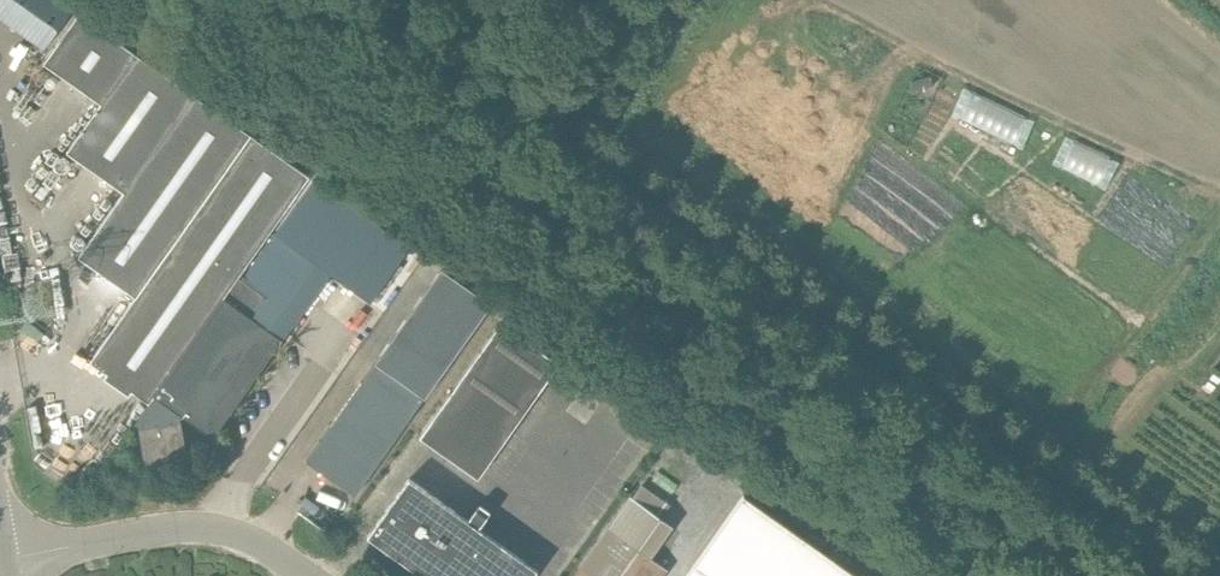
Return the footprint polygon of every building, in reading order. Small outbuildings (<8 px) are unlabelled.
[(149,403),(225,298),(310,176),(251,135),(80,13),(45,62),(102,103),(68,152),(125,192),(79,257),(136,297),(132,303),(123,297),(106,320),(116,327),(91,362),(149,403)] [(225,298),(149,403),(134,424),(140,428),(147,470),(189,463),(180,414),(214,438),(284,339),(282,338),(283,336),(285,338),(330,273),(370,301),(409,246),(310,176),(225,298)] [(307,461),(356,495),(491,305),(442,270),(307,461)] [(421,437),(479,478),(560,363),(502,322),(421,437)] [(374,529),(368,537),(423,575),(535,575),(538,571),(480,529),(492,512),(481,504),(469,521),(410,479),(374,529)] [(746,495),(688,575),(860,575),(746,495)] [(576,575),(665,575),(669,570),(641,550),(664,519),(632,497),(576,575)]
